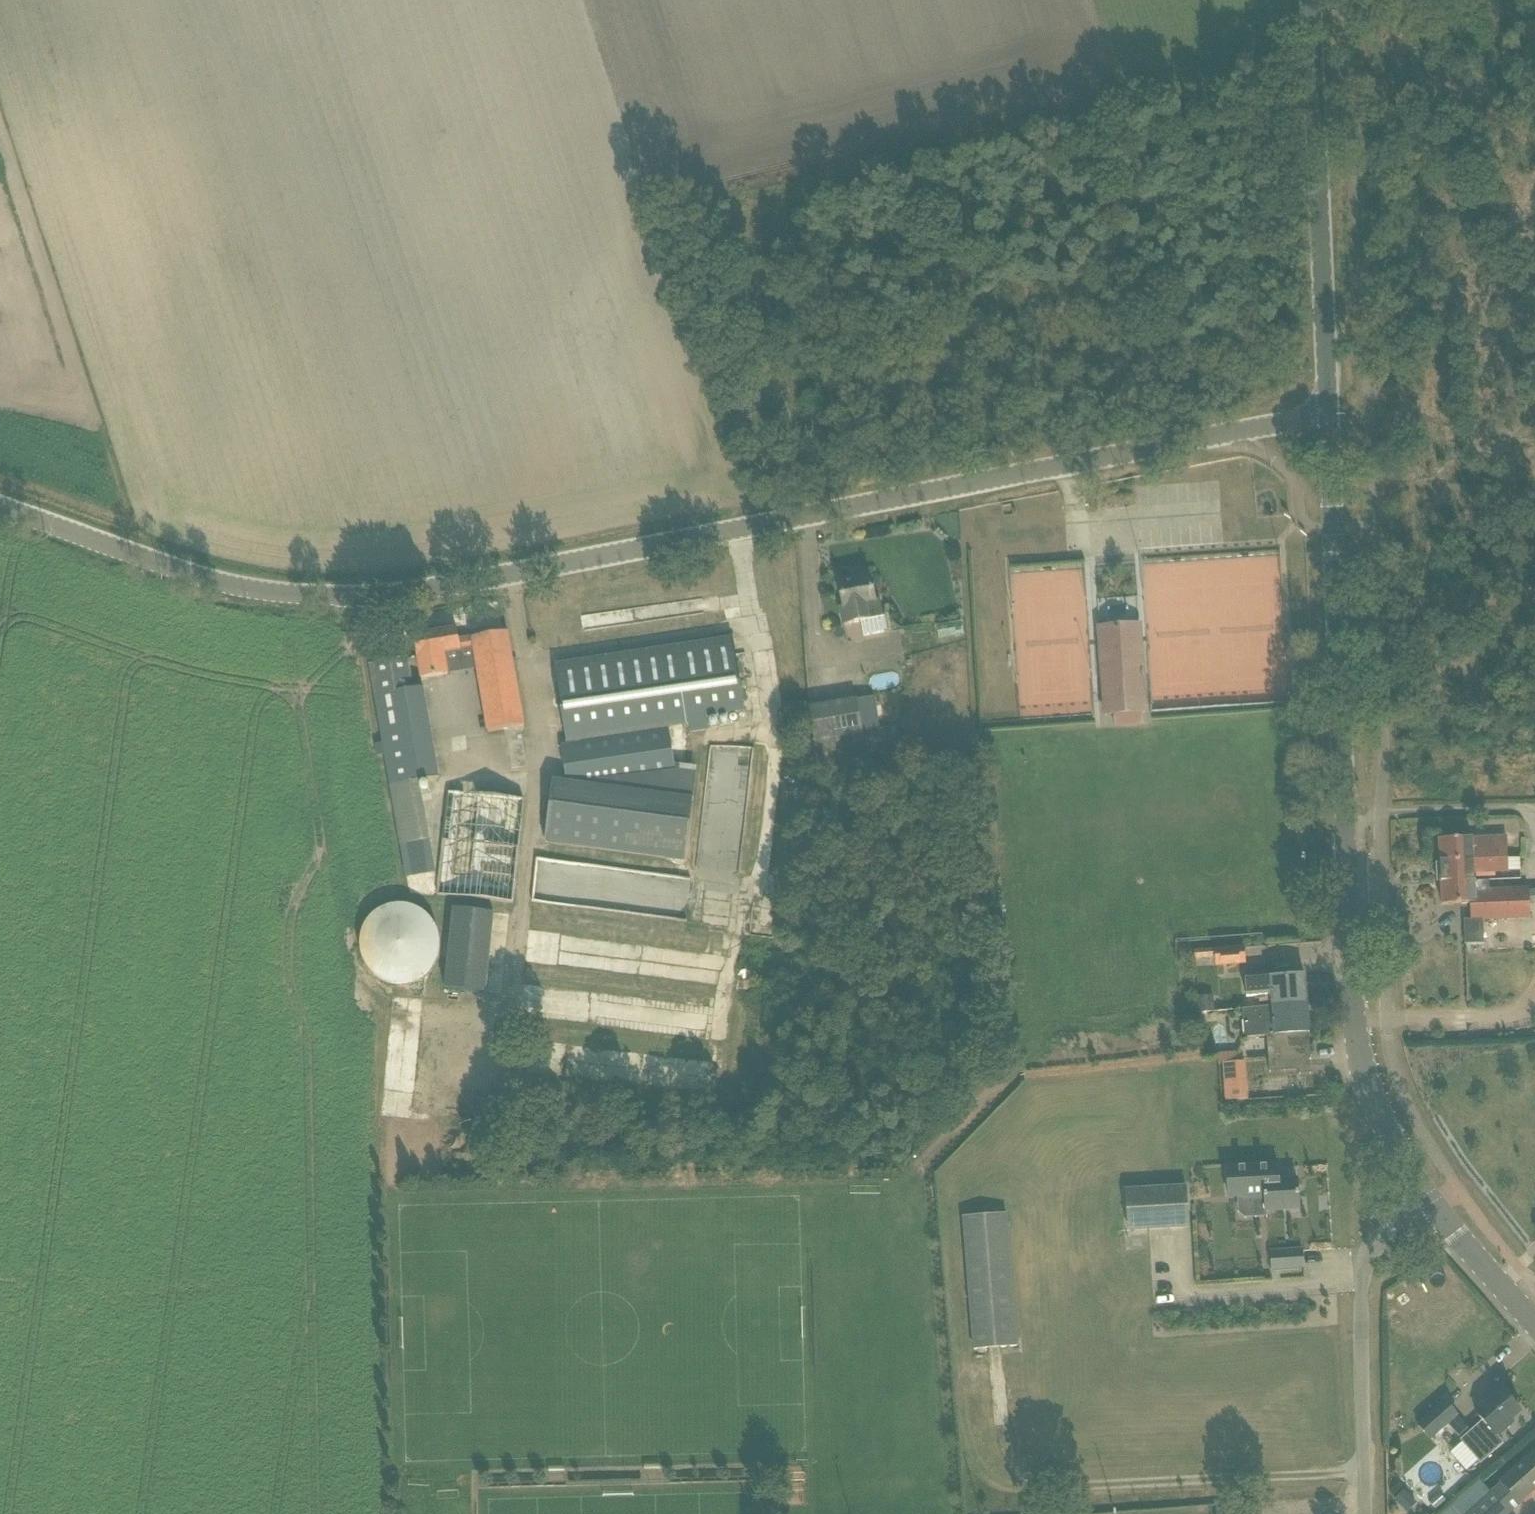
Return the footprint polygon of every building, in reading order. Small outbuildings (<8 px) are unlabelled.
[(871,578),(840,584),(843,604),(844,608),(841,608),(844,625),(849,624),(861,622),(864,636),(889,632),(887,617),(883,617),(880,601),(876,602),(875,598),(871,578)] [(962,622),(937,627),(940,640),(965,635),(962,622)] [(1140,626),(1100,628),(1106,716),(1145,713),(1140,626)] [(474,648),(488,732),(524,726),(508,632),(459,641),(457,629),(436,633),(435,628),(423,630),(424,635),(414,637),(418,657),(416,657),(416,658),(418,658),(422,679),(449,674),(445,653),(474,648)] [(555,666),(566,739),(689,720),(691,734),(710,731),(708,717),(744,712),(733,639),(555,666)] [(371,665),(402,846),(430,841),(420,782),(439,779),(423,687),(413,689),(408,658),(371,665)] [(857,699),(809,708),(820,772),(904,758),(899,727),(879,731),(874,696),(857,699)] [(566,786),(600,790),(637,784),(636,779),(675,773),(668,729),(561,746),(566,786)] [(685,862),(693,802),(600,790),(566,786),(553,784),(545,844),(685,862)] [(439,895),(514,903),(525,800),(450,792),(439,895)] [(1439,840),(1440,861),(1508,858),(1508,843),(1473,844),(1473,838),(1439,840)] [(1440,861),(1441,883),(1475,881),(1474,873),(1509,871),(1508,858),(1440,861)] [(1475,881),(1441,883),(1442,905),(1470,904),(1471,920),(1491,919),(1531,918),(1530,906),(1530,890),(1529,889),(1475,891),(1475,881)] [(371,979),(432,980),(433,907),(373,907),(371,979)] [(482,992),(491,913),(448,908),(439,987),(482,992)] [(1462,941),(1480,942),(1480,922),(1463,921),(1462,941)] [(1241,948),(1194,952),(1195,959),(1216,958),(1217,966),(1244,963),(1243,947),(1241,948)] [(1272,1002),(1273,1007),(1307,1005),(1305,975),(1271,977),(1271,978),(1245,980),(1247,997),(1259,996),(1272,995),(1272,1002)] [(1213,997),(1197,998),(1198,1013),(1214,1012),(1213,997)] [(1272,1035),(1276,1061),(1311,1059),(1307,1005),(1273,1007),(1242,1009),(1244,1037),(1272,1035)] [(1223,1063),(1225,1102),(1248,1100),(1245,1062),(1237,1063),(1237,1053),(1217,1054),(1218,1064),(1223,1063)] [(1298,1180),(1279,1181),(1278,1166),(1226,1169),(1227,1199),(1238,1199),(1238,1203),(1265,1201),(1265,1211),(1300,1209),(1298,1180)] [(1125,1190),(1128,1232),(1190,1228),(1187,1186),(1125,1190)] [(962,1218),(972,1349),(1017,1345),(1007,1214),(962,1218)] [(1271,1253),(1272,1269),(1304,1267),(1303,1250),(1271,1253)] [(1462,1443),(1450,1453),(1467,1472),(1478,1462),(1480,1464),(1503,1444),(1497,1436),(1510,1425),(1508,1422),(1520,1411),(1509,1399),(1502,1391),(1490,1402),(1485,1401),(1478,1407),(1479,1412),(1475,1415),(1481,1422),(1460,1441),(1462,1443)] [(1445,1402),(1417,1427),(1429,1440),(1457,1415),(1445,1402)] [(1465,1513),(1507,1513),(1520,1503),(1534,1489),(1534,1452),(1490,1492),(1465,1513)] [(1435,1509),(1445,1500),(1440,1495),(1430,1503),(1435,1509)] [(1216,1513),(1234,1513),(1234,1504),(1216,1505),(1216,1513)]
